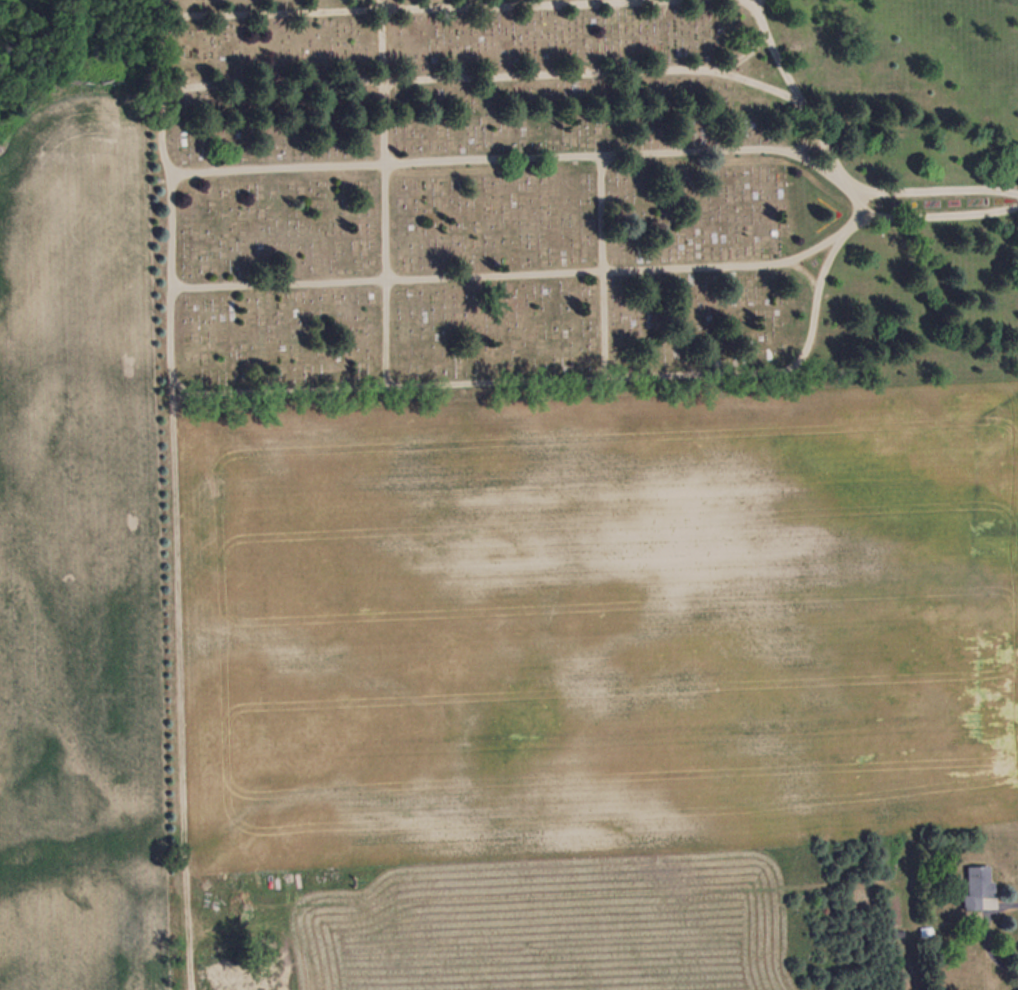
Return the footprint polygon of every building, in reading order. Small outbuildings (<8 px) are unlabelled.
[(965,909),(982,909),(982,896),(993,896),(992,866),(965,866),(965,909)]
